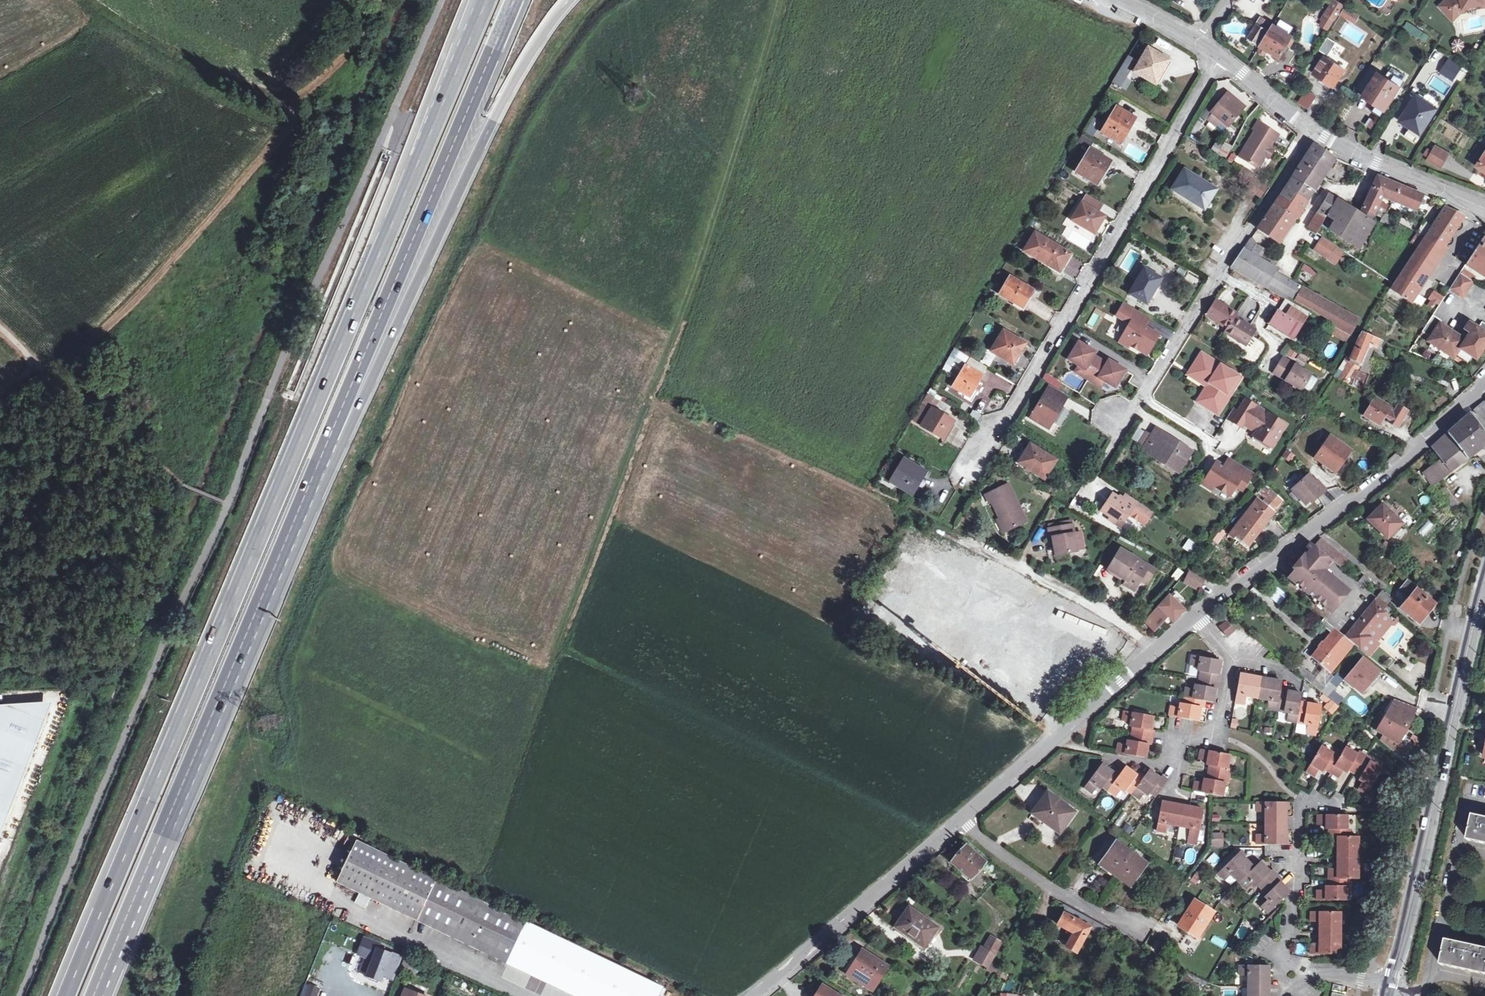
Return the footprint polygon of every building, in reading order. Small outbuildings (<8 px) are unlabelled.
[(1334,22),(1343,7),(1334,1),(1332,0),(1324,0),(1331,5),(1324,16),(1326,17),(1334,22)] [(1446,15),(1451,11),(1452,11),(1455,14),(1458,11),(1463,10),(1483,5),(1484,8),(1484,0),(1447,0),(1439,7),(1446,15)] [(1346,9),(1341,16),(1354,25),(1359,18),(1346,9)] [(1451,11),(1446,15),(1452,22),(1459,15),(1464,13),(1463,10),(1458,11),(1455,14),(1452,11),(1451,11)] [(1328,30),(1334,22),(1326,17),(1321,25),(1328,30)] [(1248,39),(1260,46),(1273,26),(1261,19),(1248,39)] [(1273,26),(1260,46),(1258,50),(1259,54),(1261,56),(1266,55),(1267,52),(1278,59),(1292,37),(1273,26)] [(1337,36),(1333,43),(1327,39),(1319,52),(1327,57),(1330,53),(1339,58),(1348,43),(1337,36)] [(1170,61),(1148,49),(1134,73),(1155,86),(1170,61)] [(1333,87),(1344,71),(1324,58),(1314,75),(1333,87)] [(1461,69),(1449,61),(1440,73),(1453,82),(1461,69)] [(1128,75),(1120,70),(1113,83),(1120,87),(1128,75)] [(1390,70),(1384,81),(1398,90),(1405,79),(1390,70)] [(1376,76),(1361,98),(1375,107),(1383,113),(1398,90),(1384,81),(1376,76)] [(1308,110),(1316,97),(1307,91),(1299,104),(1308,110)] [(1243,108),(1227,94),(1211,113),(1212,114),(1220,122),(1227,127),(1243,108)] [(1416,141),(1437,109),(1416,96),(1400,121),(1412,129),(1408,136),(1416,141)] [(1383,113),(1375,107),(1371,112),(1382,119),(1385,114),(1383,113)] [(1135,120),(1117,108),(1102,133),(1118,143),(1128,126),(1130,128),(1135,120)] [(1220,122),(1212,114),(1206,121),(1214,128),(1220,122)] [(1252,130),(1254,132),(1238,158),(1257,169),(1264,158),(1268,160),(1273,152),(1269,150),(1277,137),(1257,123),(1252,130)] [(1374,124),(1370,130),(1374,133),(1378,127),(1374,124)] [(1094,134),(1085,129),(1082,134),(1090,139),(1094,134)] [(1078,143),(1091,151),(1095,144),(1083,136),(1078,143)] [(1292,178),(1313,192),(1336,158),(1314,146),(1292,178)] [(1449,155),(1436,147),(1429,160),(1441,168),(1449,155)] [(1220,153),(1212,148),(1210,152),(1218,157),(1220,153)] [(1230,151),(1224,148),(1220,153),(1218,157),(1224,160),(1230,151)] [(1110,162),(1091,151),(1077,174),(1099,187),(1107,173),(1104,172),(1110,162)] [(1477,167),(1484,173),(1484,155),(1477,167)] [(1362,180),(1366,172),(1352,166),(1349,175),(1362,180)] [(1216,192),(1185,173),(1173,191),(1205,211),(1216,192)] [(1424,237),(1431,227),(1424,222),(1420,229),(1378,206),(1382,198),(1413,211),(1421,195),(1378,177),(1362,211),(1373,216),(1375,211),(1424,237)] [(1313,192),(1292,178),(1282,194),(1302,208),(1313,192)] [(1302,208),(1282,194),(1273,207),(1294,220),(1302,208)] [(1087,195),(1071,221),(1094,235),(1104,218),(1098,214),(1104,206),(1087,195)] [(1317,215),(1325,220),(1336,202),(1332,199),(1328,197),(1317,215)] [(1325,220),(1321,226),(1355,247),(1362,236),(1373,216),(1362,211),(1359,217),(1336,202),(1325,220)] [(1294,220),(1273,207),(1257,231),(1278,244),(1294,220)] [(1424,237),(1447,250),(1467,219),(1443,208),(1431,227),(1424,237)] [(1316,233),(1321,226),(1325,220),(1317,215),(1309,229),(1316,233)] [(1071,256),(1036,234),(1025,252),(1061,274),(1071,256)] [(1447,250),(1424,237),(1392,285),(1389,289),(1411,304),(1447,250)] [(1337,247),(1323,238),(1314,251),(1328,260),(1337,247)] [(1460,274),(1464,276),(1470,267),(1484,277),(1484,240),(1483,239),(1460,274)] [(1244,249),(1259,259),(1264,250),(1250,241),(1244,249)] [(1259,259),(1244,249),(1230,269),(1265,289),(1270,291),(1279,275),(1273,271),(1275,269),(1259,259)] [(1295,280),(1311,284),(1315,268),(1300,264),(1295,280)] [(1160,279),(1142,269),(1127,295),(1144,305),(1149,297),(1153,299),(1160,287),(1156,285),(1160,279)] [(1464,276),(1460,274),(1449,290),(1462,298),(1473,282),(1464,276)] [(1279,275),(1270,291),(1284,300),(1287,296),(1326,318),(1324,322),(1331,326),(1348,335),(1357,320),(1279,275)] [(1032,291),(1010,278),(999,296),(1022,309),(1032,291)] [(1196,294),(1190,290),(1183,300),(1190,305),(1196,294)] [(1434,310),(1443,296),(1434,291),(1425,304),(1434,310)] [(1414,302),(1420,306),(1425,299),(1419,295),(1414,302)] [(1310,314),(1285,300),(1271,322),(1294,337),(1310,314)] [(1235,314),(1214,301),(1204,317),(1226,330),(1224,333),(1245,346),(1254,331),(1233,318),(1235,314)] [(1149,358),(1161,337),(1147,329),(1137,324),(1142,315),(1127,306),(1120,319),(1133,327),(1126,338),(1132,342),(1133,346),(1132,348),(1149,358)] [(1147,329),(1152,321),(1142,315),(1137,324),(1147,329)] [(1421,333),(1429,339),(1427,343),(1452,360),(1455,355),(1468,364),(1472,358),(1475,360),(1481,353),(1477,350),(1482,344),(1484,346),(1484,325),(1482,323),(1477,329),(1471,325),(1469,325),(1467,327),(1465,328),(1465,330),(1466,332),(1469,334),(1467,338),(1459,338),(1439,324),(1441,321),(1433,316),(1421,333)] [(1356,340),(1348,335),(1331,326),(1327,334),(1351,347),(1356,340)] [(1024,345),(1003,331),(990,352),(1012,365),(1024,345)] [(1373,346),(1376,338),(1363,333),(1358,340),(1351,355),(1348,354),(1346,358),(1357,362),(1365,343),(1373,346)] [(1429,339),(1421,333),(1419,337),(1427,343),(1429,339)] [(1126,338),(1122,345),(1131,350),(1132,348),(1133,346),(1132,342),(1126,338)] [(1256,338),(1247,352),(1258,359),(1267,345),(1256,338)] [(1380,339),(1376,338),(1373,346),(1365,343),(1357,362),(1353,372),(1366,376),(1369,367),(1365,365),(1371,350),(1375,351),(1380,339)] [(1088,380),(1100,360),(1093,356),(1095,353),(1079,343),(1071,356),(1073,362),(1079,366),(1076,372),(1088,380)] [(956,356),(967,362),(970,358),(955,348),(950,356),(954,359),(956,356)] [(1290,348),(1287,355),(1295,359),(1299,352),(1290,348)] [(1206,388),(1197,403),(1216,415),(1239,379),(1200,355),(1190,371),(1209,383),(1206,388)] [(1309,374),(1281,356),(1271,371),(1300,389),(1309,374)] [(970,358),(967,362),(952,387),(969,398),(987,368),(970,358)] [(1353,372),(1357,362),(1346,358),(1340,367),(1353,372)] [(1100,360),(1088,380),(1101,388),(1105,381),(1111,385),(1118,383),(1125,371),(1109,361),(1107,365),(1100,360)] [(1353,372),(1340,367),(1333,378),(1363,390),(1368,377),(1366,376),(1353,372)] [(1187,376),(1206,388),(1209,383),(1190,371),(1187,376)] [(1058,389),(1062,383),(1046,373),(1042,379),(1058,389)] [(1062,398),(1045,388),(1027,418),(1044,428),(1062,398)] [(938,400),(926,393),(913,414),(924,421),(921,426),(943,440),(954,421),(933,408),(938,400)] [(1393,411),(1375,398),(1363,416),(1378,426),(1384,418),(1387,420),(1386,422),(1397,428),(1406,412),(1396,406),(1393,411)] [(1244,401),(1231,423),(1240,429),(1242,425),(1255,433),(1253,436),(1258,439),(1259,444),(1266,448),(1271,447),(1284,425),(1244,401)] [(1474,411),(1478,415),(1483,410),(1479,406),(1474,411)] [(1466,460),(1470,458),(1484,446),(1484,437),(1469,415),(1448,435),(1466,460)] [(1144,452),(1177,473),(1190,453),(1157,432),(1153,439),(1145,452),(1144,452)] [(1138,448),(1145,452),(1153,439),(1146,435),(1138,448)] [(1323,457),(1338,468),(1351,449),(1331,435),(1318,453),(1323,457)] [(1466,460),(1448,435),(1440,443),(1458,467),(1466,460)] [(1458,467),(1440,443),(1433,449),(1442,461),(1425,475),(1433,485),(1439,481),(1458,467)] [(1055,460),(1030,445),(1019,465),(1044,479),(1055,460)] [(1281,458),(1288,462),(1293,453),(1285,449),(1281,458)] [(1334,474),(1338,468),(1323,457),(1319,464),(1334,474)] [(922,473),(902,460),(889,481),(910,494),(922,473)] [(1213,461),(1201,485),(1210,490),(1217,488),(1229,495),(1235,486),(1239,480),(1245,484),(1252,472),(1237,463),(1230,474),(1221,469),(1223,466),(1213,461)] [(1083,472),(1077,469),(1074,474),(1079,477),(1083,472)] [(1314,482),(1308,474),(1292,489),(1306,505),(1316,496),(1318,498),(1326,491),(1317,480),(1314,482)] [(1239,480),(1235,486),(1241,490),(1245,484),(1239,480)] [(995,519),(1001,531),(1022,521),(1005,484),(981,495),(985,503),(988,503),(995,519)] [(1255,494),(1261,499),(1269,490),(1263,484),(1255,494)] [(1444,500),(1450,495),(1446,489),(1440,494),(1444,500)] [(1269,490),(1261,499),(1273,509),(1281,501),(1269,490)] [(1455,500),(1450,495),(1444,500),(1446,502),(1447,504),(1449,506),(1455,500)] [(1130,516),(1145,526),(1153,513),(1126,496),(1122,502),(1113,496),(1102,513),(1111,519),(1112,518),(1123,525),(1130,516)] [(1273,513),(1256,500),(1229,536),(1234,540),(1236,538),(1247,546),(1273,513)] [(1459,506),(1455,500),(1449,506),(1451,508),(1453,511),(1459,506)] [(1403,525),(1383,505),(1368,520),(1388,541),(1403,525)] [(1121,529),(1123,525),(1112,518),(1111,519),(1110,522),(1121,529)] [(999,532),(1001,531),(995,519),(993,521),(999,532)] [(1050,537),(1051,545),(1053,556),(1074,552),(1074,551),(1071,534),(1069,526),(1045,530),(1046,537),(1050,537)] [(1078,533),(1071,534),(1074,551),(1080,550),(1078,533)] [(1187,539),(1182,549),(1190,553),(1195,543),(1187,539)] [(1334,562),(1338,566),(1344,559),(1321,541),(1316,548),(1334,562)] [(1326,571),(1334,562),(1316,548),(1312,545),(1307,551),(1314,557),(1312,559),(1317,564),(1320,566),(1326,571)] [(1141,574),(1147,578),(1151,571),(1117,550),(1104,570),(1122,581),(1119,585),(1130,591),(1136,581),(1141,574)] [(1314,557),(1307,551),(1297,564),(1299,566),(1289,578),(1296,584),(1298,582),(1302,586),(1301,587),(1320,603),(1321,602),(1326,605),(1325,607),(1332,613),(1350,591),(1326,571),(1320,566),(1318,568),(1315,566),(1317,564),(1312,559),(1314,557)] [(1344,559),(1338,566),(1341,569),(1347,562),(1344,559)] [(1204,579),(1190,571),(1187,578),(1201,585),(1204,579)] [(1178,576),(1174,573),(1168,580),(1172,583),(1178,576)] [(1143,585),(1147,578),(1141,574),(1136,581),(1143,585)] [(1367,590),(1369,586),(1372,583),(1364,577),(1359,583),(1367,590)] [(1201,585),(1187,578),(1184,582),(1198,590),(1201,585)] [(1403,592),(1409,597),(1416,588),(1410,583),(1403,592)] [(1367,590),(1378,599),(1381,595),(1369,586),(1367,590)] [(1416,588),(1409,597),(1411,599),(1403,609),(1420,623),(1436,604),(1431,600),(1433,599),(1423,591),(1422,593),(1416,588)] [(1425,589),(1423,591),(1433,599),(1434,596),(1425,589)] [(1378,599),(1388,607),(1393,601),(1383,592),(1381,595),(1378,599)] [(1182,611),(1168,598),(1141,626),(1145,630),(1149,626),(1154,630),(1167,616),(1169,613),(1175,618),(1182,611)] [(1345,638),(1354,645),(1359,649),(1361,651),(1371,639),(1368,636),(1386,614),(1384,612),(1388,607),(1378,599),(1364,615),(1345,638)] [(1371,639),(1361,651),(1369,658),(1379,647),(1376,644),(1391,627),(1386,614),(1368,636),(1371,639)] [(1218,626),(1226,637),(1235,631),(1226,620),(1218,626)] [(1332,672),(1354,645),(1345,638),(1325,622),(1322,626),(1332,635),(1314,657),(1332,672)] [(1249,635),(1238,647),(1244,653),(1255,642),(1249,635)] [(1202,681),(1222,684),(1223,677),(1221,676),(1223,663),(1195,658),(1193,669),(1201,671),(1201,674),(1203,675),(1202,681)] [(1379,674),(1363,660),(1347,680),(1363,694),(1379,674)] [(1260,700),(1263,679),(1244,676),(1238,705),(1248,707),(1250,699),(1260,700)] [(1280,713),(1284,691),(1285,683),(1263,679),(1260,700),(1271,703),(1270,711),(1280,713)] [(1187,699),(1207,703),(1215,704),(1218,691),(1221,691),(1222,684),(1202,681),(1201,688),(1198,687),(1197,691),(1189,690),(1187,699)] [(1328,689),(1323,694),(1328,698),(1336,688),(1331,684),(1328,689)] [(1299,725),(1303,702),(1304,695),(1284,691),(1280,713),(1290,715),(1289,723),(1299,725)] [(1207,703),(1187,699),(1185,706),(1182,706),(1181,710),(1173,708),(1171,717),(1199,722),(1202,710),(1205,710),(1207,703)] [(1418,709),(1396,701),(1378,730),(1384,734),(1398,743),(1418,709)] [(1303,702),(1299,725),(1308,726),(1306,733),(1317,735),(1322,706),(1303,702)] [(47,710),(0,713),(0,834),(47,710)] [(1134,736),(1154,740),(1156,733),(1153,732),(1156,718),(1127,713),(1125,722),(1133,724),(1133,728),(1136,729),(1134,736)] [(1398,743),(1384,734),(1380,740),(1406,762),(1411,751),(1398,743)] [(1153,747),(1154,740),(1134,736),(1133,743),(1129,742),(1129,746),(1121,744),(1118,754),(1147,759),(1150,746),(1153,747)] [(1361,780),(1365,783),(1360,790),(1368,796),(1383,771),(1371,764),(1373,761),(1360,753),(1359,756),(1347,749),(1343,756),(1337,752),(1335,756),(1323,748),(1307,773),(1316,778),(1321,771),(1324,773),(1326,770),(1340,780),(1345,772),(1348,774),(1350,772),(1362,779),(1361,780)] [(1210,767),(1209,774),(1230,778),(1231,771),(1228,770),(1231,757),(1202,751),(1200,761),(1208,762),(1208,766),(1210,767)] [(1109,793),(1122,775),(1117,771),(1116,773),(1104,765),(1086,789),(1094,795),(1099,789),(1102,791),(1104,789),(1109,793)] [(1133,796),(1146,778),(1140,774),(1138,776),(1127,768),(1122,775),(1109,793),(1117,799),(1122,792),(1125,794),(1127,792),(1133,796)] [(1146,778),(1133,796),(1140,802),(1146,795),(1149,797),(1151,794),(1157,798),(1170,782),(1164,778),(1162,780),(1151,772),(1146,778)] [(1230,778),(1209,774),(1208,781),(1205,780),(1204,784),(1196,782),(1194,793),(1223,798),(1226,784),(1228,785),(1230,778)] [(1074,813),(1047,794),(1032,814),(1060,833),(1074,813)] [(1170,827),(1181,828),(1184,808),(1163,804),(1158,833),(1169,835),(1170,827)] [(1267,825),(1287,826),(1288,805),(1258,804),(1258,814),(1267,814),(1267,825)] [(1205,811),(1184,808),(1181,828),(1191,830),(1189,845),(1198,847),(1205,811)] [(1341,872),(1337,871),(1329,871),(1329,887),(1327,887),(1327,891),(1319,891),(1318,901),(1348,902),(1348,888),(1350,888),(1351,881),(1358,881),(1359,839),(1351,839),(1351,831),(1348,830),(1348,817),(1319,816),(1319,827),(1327,827),(1327,832),(1330,832),(1330,849),(1337,849),(1342,849),(1342,853),(1337,853),(1337,867),(1342,867),(1341,872)] [(1475,818),(1470,842),(1484,846),(1484,820),(1475,818)] [(1124,824),(1122,831),(1131,834),(1133,826),(1124,824)] [(1287,826),(1267,825),(1267,836),(1258,836),(1258,847),(1287,847),(1287,826)] [(360,842),(340,883),(578,995),(663,995),(667,988),(360,842)] [(1146,864),(1116,843),(1101,864),(1127,883),(1132,876),(1136,879),(1146,864)] [(986,863),(966,847),(952,863),(972,880),(986,863)] [(1186,849),(1185,862),(1194,863),(1196,850),(1186,849)] [(1212,867),(1221,861),(1215,853),(1206,860),(1212,867)] [(1233,876),(1241,884),(1256,870),(1241,854),(1220,874),(1227,881),(1233,876)] [(1264,892),(1279,877),(1274,872),(1272,874),(1262,863),(1256,870),(1241,884),(1248,892),(1254,886),(1257,889),(1259,887),(1264,892)] [(1006,878),(991,864),(986,870),(1001,884),(1006,878)] [(1279,877),(1264,892),(1269,897),(1267,900),(1271,903),(1265,908),(1271,915),(1292,894),(1282,884),(1284,882),(1279,877)] [(1228,905),(1237,897),(1233,892),(1224,901),(1228,905)] [(1214,914),(1196,901),(1180,925),(1199,938),(1214,914)] [(934,926),(905,907),(891,927),(921,947),(934,926)] [(1074,934),(1066,948),(1076,955),(1095,921),(1068,907),(1058,925),(1074,934)] [(1323,946),(1320,946),(1312,946),(1311,956),(1342,957),(1342,914),(1312,914),(1312,923),(1320,924),(1324,924),(1323,928),(1320,928),(1320,942),(1323,942),(1323,946)] [(1235,934),(1241,939),(1248,928),(1241,924),(1235,934)] [(984,946),(994,953),(1001,944),(991,937),(984,946)] [(365,941),(360,956),(373,962),(367,977),(382,983),(384,976),(392,979),(400,960),(378,951),(379,947),(365,941)] [(1448,942),(1443,966),(1484,976),(1484,950),(1448,942)] [(984,967),(989,959),(994,953),(984,946),(982,944),(977,951),(972,958),(984,967)] [(889,966),(863,950),(847,975),(871,990),(878,979),(880,980),(889,966)] [(408,959),(403,970),(413,974),(417,963),(408,959)] [(1250,988),(1270,988),(1271,967),(1242,966),(1242,977),(1251,977),(1250,988)] [(320,988),(309,983),(304,995),(317,995),(320,988)] [(823,986),(817,995),(839,995),(823,986)]
